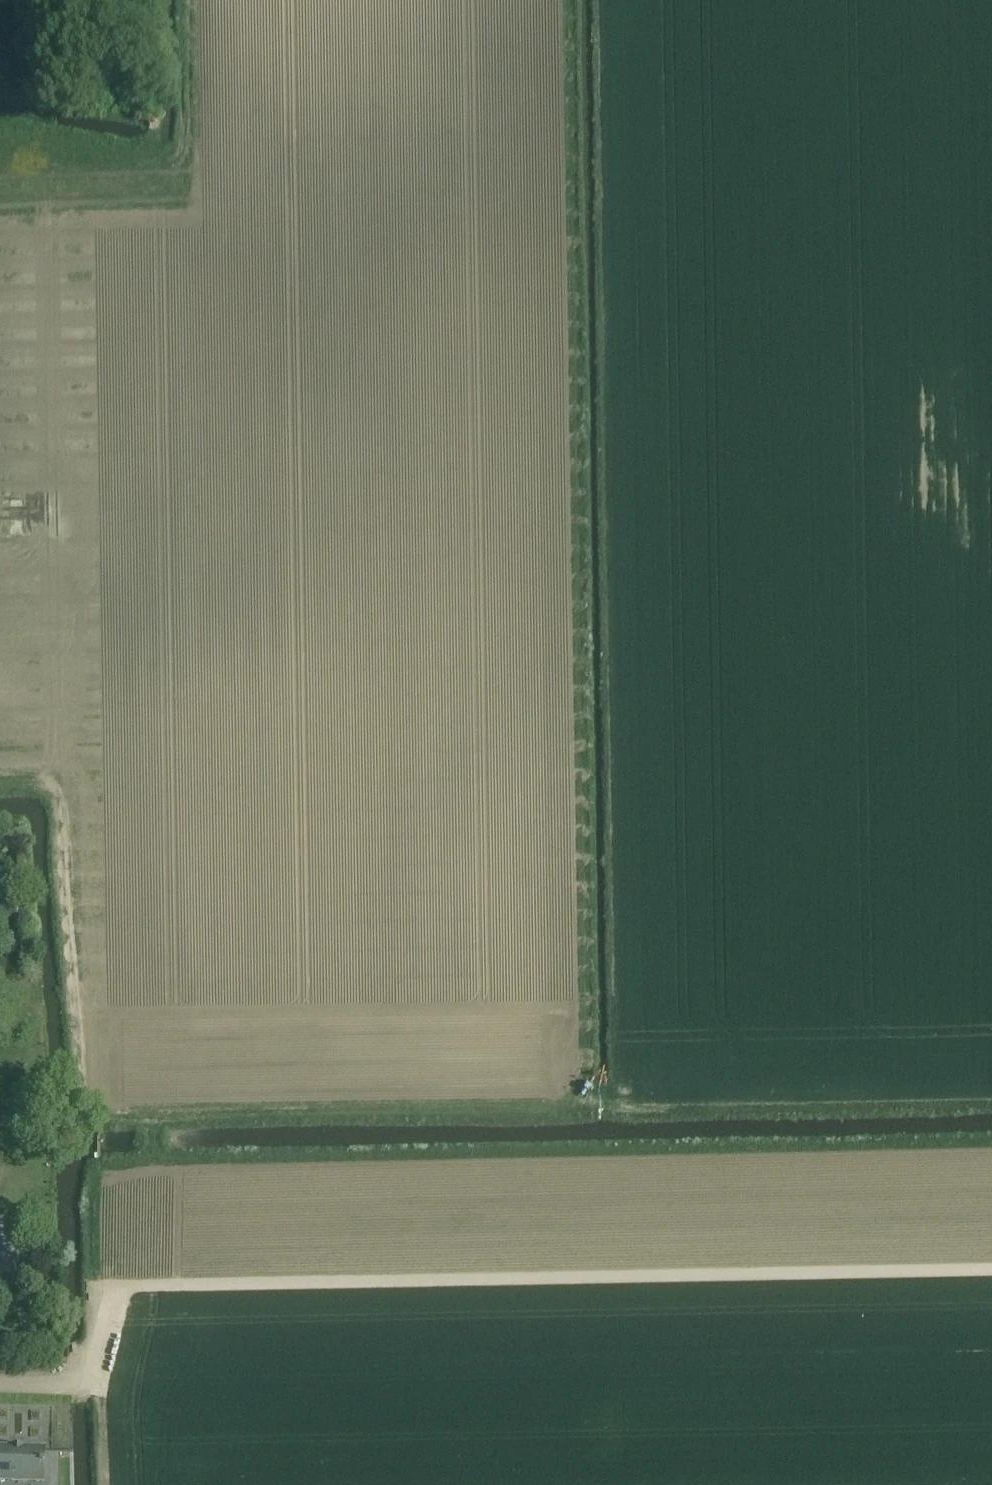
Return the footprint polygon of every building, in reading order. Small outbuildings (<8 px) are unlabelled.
[(20,1293),(14,1263),(0,1266),(0,1298),(20,1293)] [(43,1481),(44,1448),(23,1447),(23,1446),(12,1446),(12,1447),(0,1447),(0,1480),(43,1481)]
